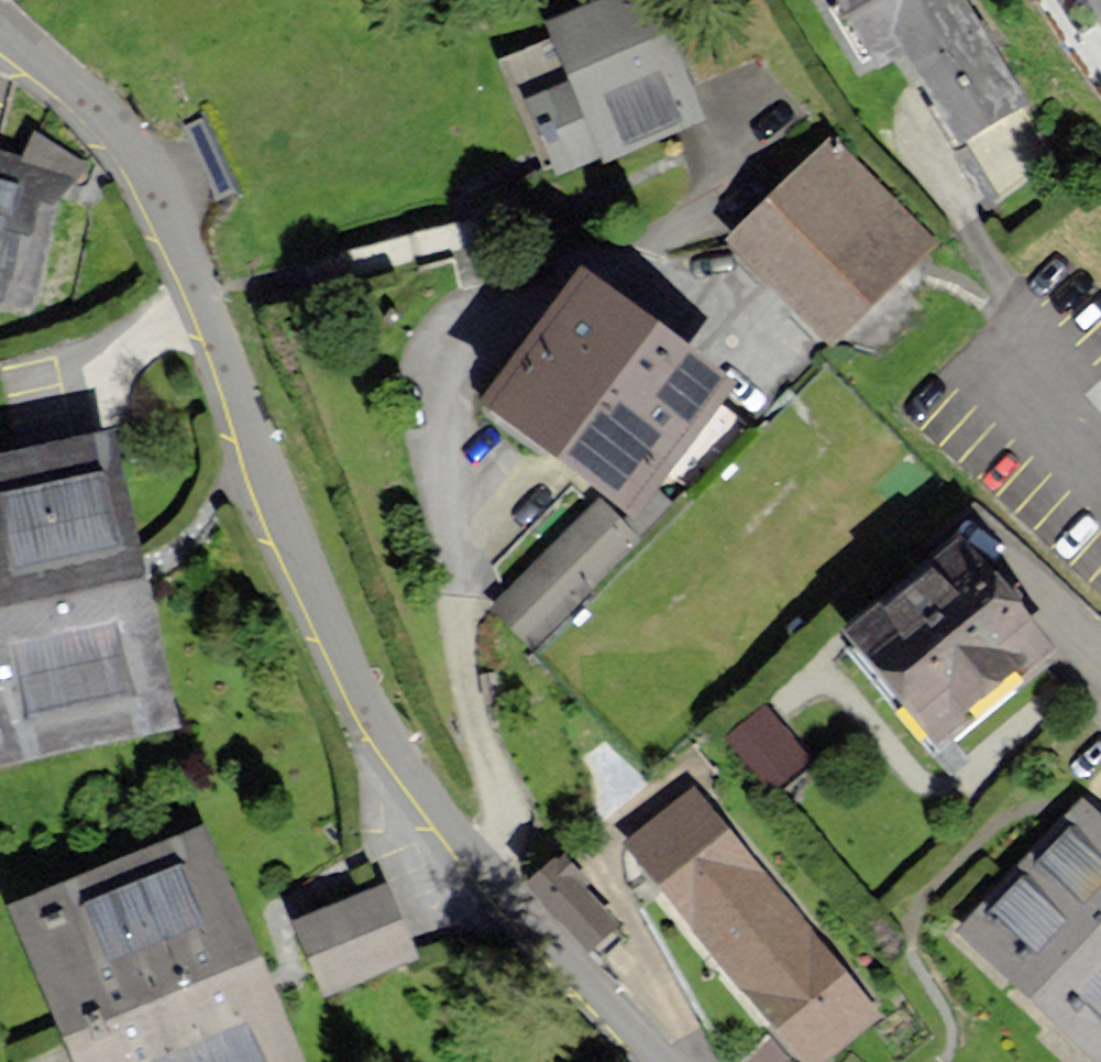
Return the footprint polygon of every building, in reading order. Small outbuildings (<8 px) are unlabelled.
[(555,24),(603,135),(689,98),(647,0),(613,0),(555,24)] [(996,207),(1065,168),(969,0),(845,0),(871,45),(896,31),(996,207)] [(836,146),(735,243),(825,335),(925,238),(836,146)] [(25,302),(57,186),(0,171),(0,295),(25,302)] [(584,274),(491,399),(630,502),(723,377),(584,274)] [(171,717),(110,438),(0,461),(0,754),(171,717)] [(632,538),(597,505),(499,606),(534,640),(632,538)] [(958,540),(853,628),(941,733),(1046,645),(958,540)] [(773,725),(745,749),(767,774),(795,751),(773,725)] [(630,844),(806,1061),(811,1061),(873,1012),(695,792),(630,844)] [(966,928),(1100,1054),(1100,825),(1080,806),(966,928)] [(15,906),(80,1061),(296,1061),(199,830),(15,906)] [(580,885),(585,882),(562,858),(535,883),(590,940),(612,919),(580,885)] [(385,888),(297,923),(324,989),(411,954),(385,888)]
